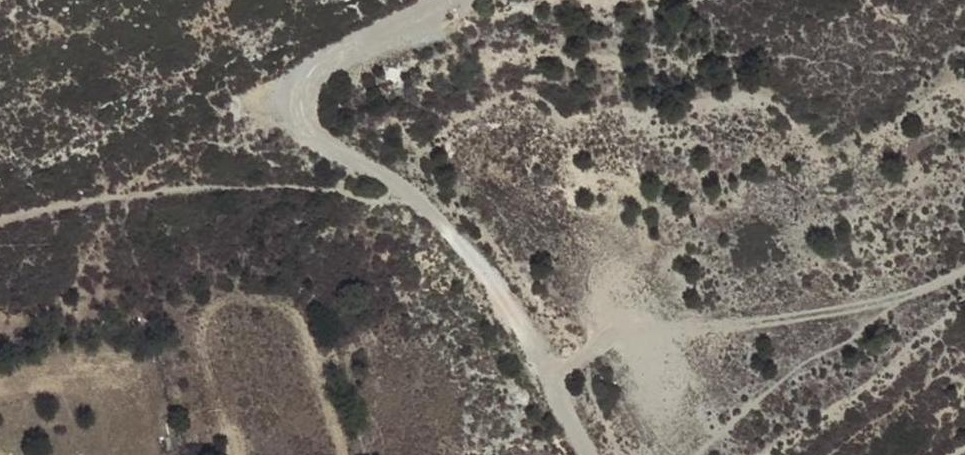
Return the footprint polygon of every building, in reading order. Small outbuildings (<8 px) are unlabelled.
[(625,23),(622,22),(618,22),(616,25),(616,27),(617,31),(620,32),(623,32),(624,31),(626,29),(627,27),(626,25),(625,23)]
